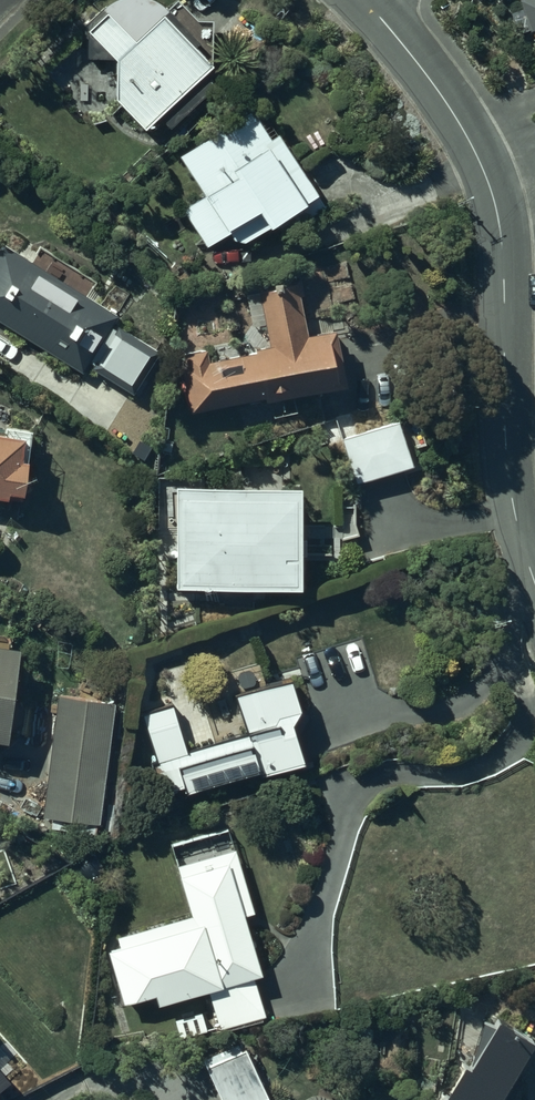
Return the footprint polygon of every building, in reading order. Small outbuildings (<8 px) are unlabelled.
[(211,91),(201,80),(208,74),(190,55),(195,50),(163,17),(157,11),(150,5),(142,1),(133,0),(124,1),(115,4),(108,10),(83,34),(116,68),(115,107),(143,136),(157,123),(167,133),(211,91)] [(534,45),(534,0),(519,0),(534,45)] [(236,254),(316,204),(259,114),(180,165),(236,254)] [(81,378),(116,322),(3,252),(0,257),(0,329),(81,378)] [(252,332),(266,329),(271,353),(203,366),(201,358),(184,361),(185,369),(180,370),(189,421),(345,392),(336,341),(306,347),(301,322),(306,321),(299,285),(245,296),(252,332)] [(117,331),(92,376),(135,400),(160,356),(117,331)] [(399,426),(342,441),(355,489),(412,474),(399,426)] [(10,501),(23,503),(27,471),(21,470),(24,448),(17,447),(0,444),(0,506),(9,507),(10,501)] [(300,497),(174,495),(173,597),(298,598),(300,497)] [(0,658),(0,752),(9,753),(21,660),(0,658)] [(155,770),(149,772),(158,804),(183,797),(185,804),(257,785),(258,789),(304,776),(292,733),(300,721),(291,690),(236,705),(247,745),(185,762),(177,732),(147,740),(155,770)] [(98,829),(112,712),(59,706),(45,822),(98,829)] [(208,1005),(218,1041),(264,1029),(254,992),(260,990),(244,930),(254,928),(236,861),(174,877),(188,929),(116,948),(119,960),(110,962),(124,1016),(154,1008),(157,1018),(208,1005)] [(214,1099),(261,1099),(243,1060),(203,1078),(214,1099)] [(0,1064),(0,1088),(12,1077),(0,1064)]
